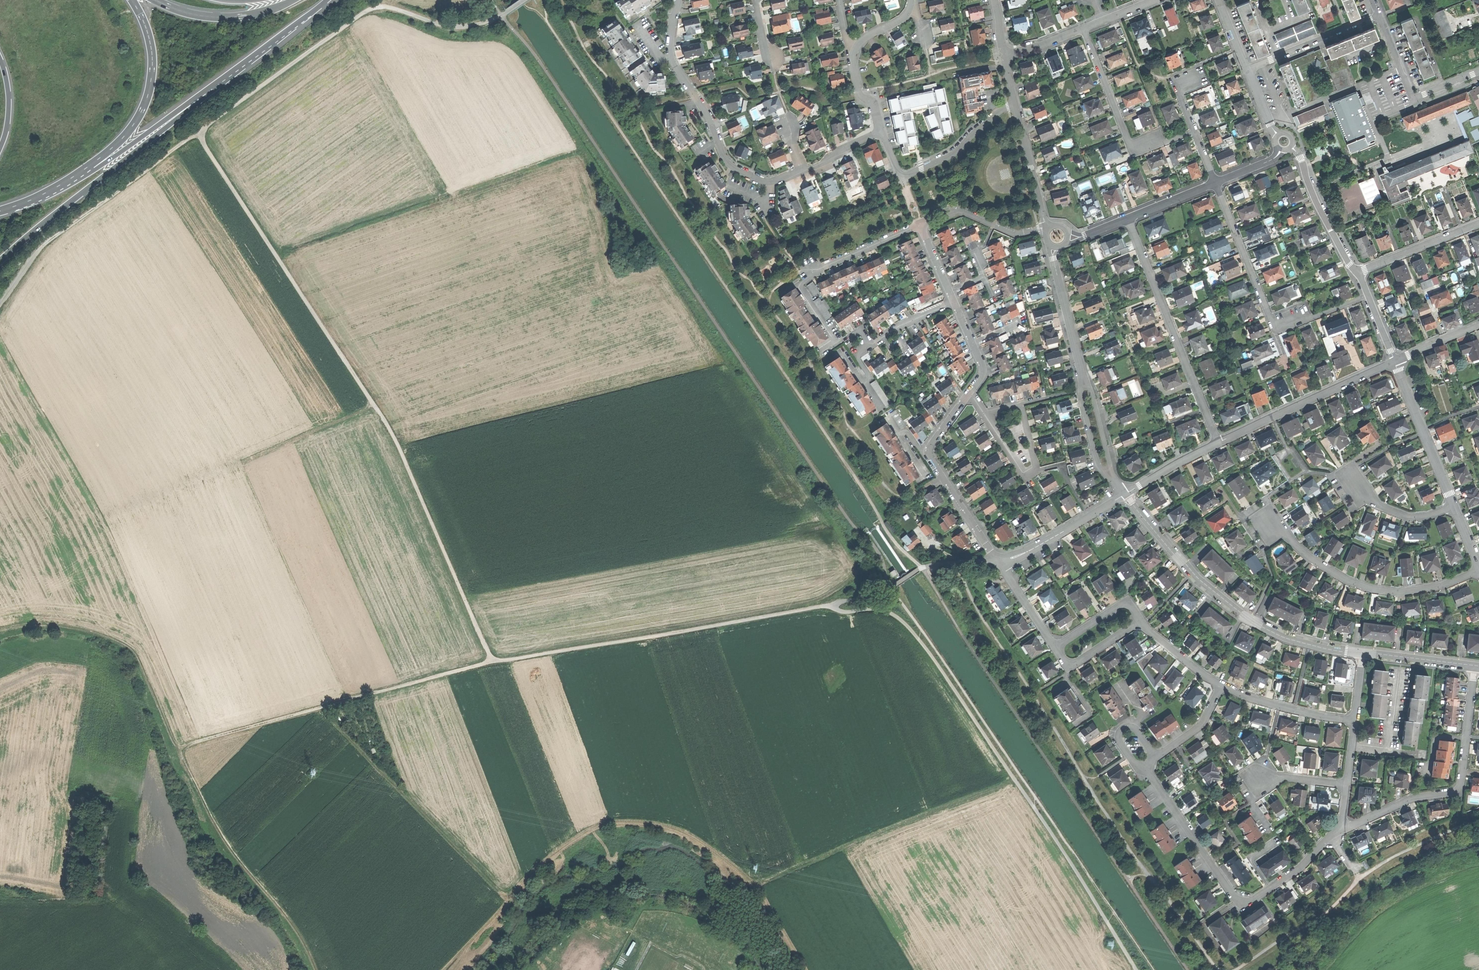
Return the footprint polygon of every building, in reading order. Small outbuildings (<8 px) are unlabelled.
[(615,4),(617,7),(618,7),(624,16),(623,16),(626,19),(630,17),(629,15),(631,13),(632,15),(636,12),(637,14),(641,11),(642,12),(643,12),(644,12),(645,11),(646,11),(646,10),(646,9),(647,9),(646,8),(650,5),(649,3),(652,1),(652,0),(623,0),(619,3),(618,2),(615,4)] [(772,10),(785,7),(783,0),(770,0),(771,5),(772,10)] [(931,12),(933,11),(933,13),(939,12),(939,10),(944,9),(942,0),(929,2),(930,8),(931,12)] [(1193,11),(1206,6),(1204,1),(1204,0),(1190,0),(1188,1),(1193,11)] [(1250,0),(1236,6),(1257,57),(1269,52),(1249,3),(1251,2),(1250,0)] [(1298,14),(1309,9),(1305,0),(1292,0),(1293,4),(1298,14)] [(1350,20),(1360,16),(1357,8),(1354,0),(1342,0),(1350,20)] [(1391,8),(1402,3),(1401,0),(1387,0),(1391,8)] [(734,14),(734,15),(745,13),(744,7),(743,2),(732,5),(732,6),(728,6),(730,15),(734,14)] [(1059,11),(1063,20),(1070,17),(1077,14),(1073,5),(1067,8),(1062,10),(1059,11)] [(968,9),(971,20),(983,17),(982,12),(981,6),(968,9)] [(1164,10),(1170,25),(1179,22),(1173,7),(1168,9),(1164,10)] [(1037,13),(1043,28),(1048,26),(1054,24),(1048,9),(1037,13)] [(1433,13),(1442,38),(1452,35),(1443,9),(1433,13)] [(862,22),(862,24),(867,23),(871,22),(869,10),(857,13),(858,17),(856,18),(857,23),(862,22)] [(773,28),(774,33),(787,30),(785,19),(788,18),(787,13),(780,15),(781,20),(772,22),(773,28)] [(813,16),(815,25),(830,22),(829,17),(828,13),(822,14),(817,15),(813,16)] [(1202,24),(1204,29),(1214,25),(1212,20),(1209,15),(1200,19),(1202,24)] [(1131,24),(1136,38),(1152,32),(1146,17),(1138,21),(1131,24)] [(1407,37),(1412,50),(1423,45),(1412,17),(1400,22),(1407,37)] [(1014,31),(1028,28),(1026,18),(1012,21),(1013,26),(1014,31)] [(687,31),(687,35),(701,32),(698,19),(684,22),(685,27),(686,31),(687,31)] [(940,27),(941,31),(954,28),(952,19),(939,22),(940,27)] [(1275,34),(1280,48),(1317,33),(1312,20),(1275,34)] [(604,28),(601,30),(604,35),(605,33),(607,37),(609,40),(608,41),(613,49),(612,50),(613,51),(613,52),(613,53),(614,53),(614,54),(615,54),(615,55),(616,55),(617,56),(618,56),(619,57),(620,56),(625,63),(625,62),(625,63),(624,64),(626,68),(629,66),(629,65),(640,58),(641,57),(639,53),(638,53),(633,47),(631,44),(631,43),(632,42),(630,39),(629,38),(628,39),(627,37),(620,28),(616,21),(604,29),(604,28)] [(726,27),(729,39),(749,35),(748,30),(747,25),(738,26),(738,25),(726,27)] [(1326,47),(1331,58),(1342,53),(1378,38),(1374,27),(1361,33),(1338,42),(1326,47)] [(971,32),(974,46),(984,43),(983,39),(985,39),(984,35),(983,30),(982,31),(982,29),(971,32)] [(1097,37),(1102,48),(1119,41),(1115,30),(1105,34),(1097,37)] [(819,36),(822,45),(823,48),(828,47),(828,44),(833,43),(832,39),(834,38),(833,37),(833,35),(832,35),(831,34),(833,34),(833,31),(828,32),(829,34),(819,36)] [(891,38),(897,46),(902,43),(904,45),(907,43),(901,32),(896,35),(891,38)] [(1211,52),(1223,47),(1221,41),(1218,35),(1208,39),(1210,42),(1207,43),(1211,52)] [(789,46),(789,50),(803,47),(801,37),(787,40),(789,46)] [(683,53),(684,58),(700,55),(698,44),(682,47),(683,53)] [(737,48),(739,59),(753,56),(752,51),(751,47),(746,49),(745,44),(741,45),(742,47),(737,48)] [(941,46),(943,56),(954,54),(952,44),(944,46),(941,46)] [(1418,65),(1423,78),(1435,73),(1423,45),(1412,50),(1418,65)] [(1066,51),(1073,67),(1079,64),(1079,67),(1087,64),(1083,54),(1079,46),(1066,51)] [(884,62),(888,60),(883,51),(883,52),(881,49),(876,52),(872,54),(873,54),(871,56),(872,58),(871,58),(876,67),(881,64),(882,65),(885,63),(884,62)] [(1284,78),(1288,87),(1307,80),(1303,72),(1326,63),(1324,60),(1320,49),(1279,66),(1283,74),(1284,78)] [(1168,62),(1170,68),(1181,63),(1179,59),(1177,54),(1176,52),(1166,57),(1168,62)] [(822,57),(824,66),(828,65),(829,67),(837,65),(837,63),(838,62),(838,60),(837,58),(835,58),(834,53),(828,55),(828,56),(822,57)] [(1108,64),(1110,68),(1126,62),(1122,53),(1106,59),(1108,64)] [(1344,56),(1342,53),(1331,58),(1324,60),(1326,63),(1327,66),(1337,90),(1355,83),(1344,56)] [(1052,73),(1063,69),(1057,55),(1052,57),(1047,59),(1049,66),(1052,73)] [(907,58),(910,72),(920,70),(918,61),(917,61),(916,56),(911,57),(907,58)] [(1217,64),(1220,74),(1232,69),(1230,65),(1228,60),(1217,64)] [(632,70),(629,72),(632,76),(634,75),(636,78),(635,79),(636,80),(634,81),(636,83),(636,84),(636,85),(636,86),(637,86),(638,86),(639,88),(640,87),(641,88),(642,88),(644,90),(644,91),(645,92),(647,92),(649,92),(649,93),(650,93),(650,95),(656,94),(656,92),(657,92),(657,91),(661,90),(661,93),(666,92),(665,89),(664,89),(664,81),(666,81),(665,76),(664,77),(663,75),(655,75),(653,76),(653,75),(654,74),(651,71),(650,72),(647,66),(648,66),(645,62),(644,63),(633,71),(632,70)] [(1021,70),(1022,75),(1034,72),(1032,62),(1020,65),(1021,70)] [(793,70),(793,75),(805,73),(803,63),(792,65),(793,70)] [(1327,66),(1326,63),(1303,72),(1307,80),(1307,82),(1311,84),(1313,91),(1312,95),(1314,99),(1317,98),(1314,92),(1315,89),(1313,84),(1311,82),(1307,74),(1327,66)] [(700,76),(701,80),(708,78),(713,77),(711,69),(710,69),(709,64),(696,67),(697,72),(699,72),(700,76)] [(759,64),(744,67),(745,74),(749,74),(749,75),(750,75),(751,79),(762,77),(761,71),(759,64)] [(1116,82),(1117,86),(1133,79),(1129,71),(1114,77),(1116,82)] [(990,72),(959,78),(966,114),(981,111),(979,101),(977,90),(980,89),(980,87),(983,86),(983,89),(993,87),(992,79),(990,72)] [(830,77),(832,86),(844,84),(843,79),(842,75),(834,76),(830,77)] [(1074,81),(1079,93),(1094,87),(1091,81),(1090,77),(1083,80),(1082,77),(1074,81)] [(1025,96),(1027,101),(1035,98),(1035,96),(1039,94),(1037,90),(1040,89),(1036,80),(1024,85),(1027,91),(1028,95),(1025,96)] [(1225,90),(1227,95),(1240,90),(1238,85),(1236,80),(1226,84),(1229,89),(1225,90)] [(1307,82),(1307,80),(1288,87),(1291,95),(1292,98),(1296,107),(1314,99),(1312,95),(1313,91),(1311,84),(1307,82)] [(926,91),(926,93),(899,98),(900,101),(898,101),(897,99),(888,101),(891,113),(896,112),(897,115),(892,116),(893,122),(894,129),(899,128),(900,132),(895,132),(897,141),(902,140),(904,148),(902,148),(903,155),(909,154),(909,152),(916,150),(910,121),(912,121),(910,113),(911,112),(929,108),(930,116),(925,118),(930,129),(938,126),(939,130),(931,133),(935,141),(943,137),(943,135),(953,133),(951,120),(945,121),(945,118),(950,117),(947,105),(942,106),(941,102),(946,101),(944,89),(935,91),(935,89),(934,84),(923,86),(924,91),(926,91)] [(1477,88),(1476,87),(1475,87),(1473,88),(1472,89),(1472,90),(1466,92),(1469,99),(1472,97),(1478,107),(1478,87),(1477,88)] [(1124,103),(1126,107),(1141,101),(1138,92),(1122,98),(1124,103)] [(1420,123),(1456,108),(1470,102),(1469,99),(1466,92),(1416,113),(1420,123)] [(1354,93),(1332,102),(1334,108),(1339,120),(1348,143),(1346,144),(1350,152),(1368,145),(1367,142),(1373,140),(1354,93)] [(1195,104),(1196,108),(1210,103),(1206,94),(1193,100),(1195,104)] [(722,103),(723,105),(726,104),(728,111),(730,110),(732,112),(733,110),(738,109),(736,102),(739,102),(737,95),(732,96),(732,97),(728,98),(728,97),(721,99),(722,103)] [(802,112),(808,115),(814,106),(798,96),(793,104),(799,108),(798,110),(800,111),(802,113),(802,112)] [(1233,110),(1235,115),(1248,109),(1247,105),(1244,99),(1234,103),(1236,109),(1233,110)] [(762,110),(765,117),(772,114),(771,113),(773,112),(776,111),(775,110),(773,105),(771,100),(763,103),(765,109),(762,110)] [(1087,112),(1089,118),(1104,112),(1102,107),(1099,101),(1094,103),(1093,100),(1084,104),(1087,112)] [(775,104),(773,105),(775,110),(782,107),(780,101),(774,103),(775,104)] [(1469,141),(1470,144),(1478,140),(1478,124),(1470,102),(1456,108),(1469,141)] [(1162,109),(1167,124),(1178,119),(1175,112),(1172,105),(1162,109)] [(1312,119),(1327,113),(1327,111),(1324,105),(1309,111),(1312,119)] [(1034,115),(1036,120),(1046,115),(1043,106),(1032,110),(1034,115)] [(854,108),(848,109),(853,131),(858,129),(858,128),(863,127),(861,121),(864,120),(863,114),(860,115),(859,109),(854,110),(854,108)] [(1331,123),(1339,120),(1334,108),(1327,111),(1327,113),(1331,123)] [(1139,117),(1143,127),(1155,122),(1150,111),(1138,116),(1139,117)] [(1202,122),(1204,127),(1218,121),(1214,111),(1200,117),(1202,122)] [(1297,125),(1312,119),(1309,111),(1293,117),(1297,125)] [(664,124),(664,125),(665,125),(665,129),(668,128),(668,132),(669,132),(674,138),(671,140),(673,143),(673,144),(674,144),(676,147),(679,145),(681,149),(688,145),(689,146),(693,143),(692,142),(693,141),(693,140),(691,136),(692,135),(689,132),(688,133),(687,130),(685,127),(684,127),(685,126),(685,125),(685,123),(686,123),(685,117),(685,114),(682,114),(682,112),(666,113),(667,120),(664,120),(665,123),(664,124)] [(1420,124),(1420,123),(1416,113),(1415,112),(1403,117),(1408,129),(1420,124)] [(1137,129),(1143,127),(1139,117),(1133,120),(1136,125),(1137,129)] [(1244,134),(1244,135),(1257,130),(1254,123),(1252,119),(1239,124),(1240,125),(1244,134)] [(728,129),(728,131),(730,130),(732,134),(737,132),(737,131),(741,129),(737,121),(726,126),(728,129)] [(1090,128),(1094,137),(1098,135),(1099,137),(1112,132),(1110,127),(1108,122),(1100,126),(1099,124),(1090,128)] [(832,125),(834,135),(838,134),(843,133),(841,123),(832,125)] [(1039,136),(1041,142),(1055,136),(1051,125),(1037,130),(1039,136)] [(757,131),(763,146),(778,140),(775,132),(772,126),(763,131),(762,128),(757,131)] [(808,141),(812,150),(813,149),(815,153),(819,151),(824,149),(823,146),(825,145),(822,140),(819,134),(820,134),(817,128),(813,130),(813,129),(809,130),(810,131),(806,133),(810,141),(808,141)] [(1209,141),(1211,145),(1214,144),(1215,146),(1224,143),(1222,138),(1219,139),(1217,133),(1208,136),(1209,141)] [(1259,149),(1263,147),(1262,142),(1260,138),(1252,141),(1251,142),(1251,143),(1249,144),(1250,147),(1252,146),(1254,152),(1260,150),(1259,149)] [(1469,141),(1430,156),(1434,167),(1473,151),(1470,144),(1469,141)] [(863,150),(866,158),(871,156),(877,169),(885,166),(882,159),(875,143),(870,146),(867,147),(868,148),(863,150)] [(1101,150),(1106,162),(1110,160),(1111,162),(1123,157),(1120,151),(1117,144),(1101,150)] [(1173,150),(1177,161),(1185,158),(1184,156),(1192,153),(1190,148),(1188,144),(1173,150)] [(741,158),(746,161),(748,156),(746,155),(748,149),(740,146),(735,156),(741,158)] [(1044,159),(1046,163),(1050,161),(1049,159),(1054,157),(1051,148),(1042,151),(1044,154),(1043,155),(1044,159)] [(770,156),(774,165),(780,162),(781,166),(786,164),(784,161),(786,160),(784,155),(783,151),(770,156)] [(1216,157),(1220,166),(1224,164),(1228,163),(1229,166),(1235,164),(1233,160),(1234,160),(1232,156),(1231,153),(1230,151),(1216,157)] [(1157,167),(1167,163),(1163,154),(1155,157),(1148,160),(1153,171),(1158,169),(1157,167)] [(1381,180),(1391,204),(1410,196),(1407,190),(1400,193),(1396,183),(1434,167),(1430,156),(1407,166),(1389,173),(1389,171),(1379,175),(1381,180)] [(846,163),(841,166),(843,172),(844,172),(849,182),(853,180),(851,176),(857,174),(854,168),(855,166),(853,161),(846,163)] [(693,170),(693,171),(694,171),(694,172),(694,171),(694,173),(696,175),(698,174),(702,180),(700,182),(702,185),(702,186),(703,186),(705,188),(707,187),(711,194),(709,195),(711,198),(712,198),(712,199),(713,199),(714,199),(714,198),(715,198),(717,197),(716,194),(720,192),(721,193),(725,190),(724,189),(725,188),(725,187),(724,187),(725,186),(722,182),(723,182),(721,179),(720,179),(718,177),(719,176),(718,175),(717,173),(716,173),(716,172),(718,171),(714,165),(712,167),(711,165),(710,166),(708,163),(699,169),(697,167),(695,169),(694,170),(693,170)] [(1187,167),(1193,180),(1201,176),(1198,169),(1196,163),(1187,167)] [(1050,177),(1052,182),(1060,179),(1059,178),(1066,175),(1062,166),(1056,168),(1057,169),(1051,172),(1052,174),(1052,177),(1050,177)] [(1281,176),(1283,182),(1294,178),(1292,173),(1289,168),(1279,172),(1281,176)] [(1137,193),(1146,189),(1139,171),(1130,175),(1133,185),(1137,193)] [(825,188),(829,199),(840,194),(835,184),(836,183),(833,176),(829,178),(826,179),(827,182),(824,184),(825,188)] [(874,181),(879,190),(889,185),(887,180),(885,176),(874,181)] [(1267,177),(1262,179),(1266,189),(1271,187),(1267,177)] [(1367,203),(1381,198),(1374,177),(1359,182),(1367,203)] [(1153,182),(1158,194),(1165,191),(1173,187),(1169,178),(1162,181),(1158,183),(1157,180),(1153,182)] [(1261,191),(1266,189),(1262,179),(1257,181),(1261,191)] [(1148,194),(1146,189),(1137,193),(1133,185),(1129,186),(1134,200),(1141,197),(1148,194)] [(806,188),(802,190),(808,204),(818,200),(816,194),(817,194),(815,189),(813,190),(811,186),(806,188)] [(1229,191),(1233,199),(1243,195),(1239,187),(1234,189),(1229,191)] [(1286,191),(1290,202),(1302,198),(1299,192),(1297,187),(1286,191)] [(779,208),(784,219),(802,211),(797,200),(788,204),(785,199),(789,197),(786,189),(782,190),(780,192),(781,196),(779,196),(781,201),(779,202),(782,207),(779,208)] [(1115,206),(1121,203),(1116,190),(1104,194),(1110,208),(1115,206)] [(1056,205),(1069,202),(1067,191),(1053,195),(1055,200),(1056,205)] [(1087,216),(1101,210),(1094,193),(1089,195),(1091,199),(1086,201),(1083,202),(1085,208),(1084,208),(1087,216)] [(1247,194),(1243,195),(1233,199),(1235,203),(1247,198),(1246,196),(1248,196),(1247,194)] [(1458,211),(1461,218),(1467,215),(1473,213),(1466,197),(1457,201),(1460,210),(1458,211)] [(1193,205),(1196,214),(1214,207),(1212,203),(1210,198),(1193,205)] [(727,217),(727,218),(728,218),(729,222),(731,221),(732,225),(733,225),(737,231),(735,233),(737,236),(737,237),(738,237),(740,240),(742,238),(745,242),(751,238),(752,239),(757,236),(756,235),(756,234),(756,233),(757,233),(754,229),(755,228),(753,225),(752,226),(751,224),(750,223),(749,220),(748,220),(749,219),(749,216),(750,216),(749,210),(748,210),(748,207),(746,207),(746,205),(732,206),(732,209),(730,209),(731,213),(728,213),(728,216),(728,217),(727,217)] [(1240,216),(1242,221),(1246,219),(1248,222),(1251,220),(1250,218),(1259,214),(1255,205),(1238,211),(1240,216)] [(1435,208),(1442,225),(1446,223),(1452,221),(1445,205),(1435,208)] [(1303,221),(1303,223),(1310,220),(1309,218),(1310,218),(1308,213),(1306,208),(1291,214),(1295,224),(1303,221)] [(1101,213),(1101,210),(1087,216),(1085,216),(1086,218),(1094,216),(1101,213)] [(1420,226),(1422,233),(1426,231),(1432,229),(1426,214),(1415,219),(1418,226),(1420,226)] [(1202,225),(1206,235),(1222,228),(1221,224),(1219,218),(1202,225)] [(1145,227),(1149,237),(1158,233),(1159,235),(1169,231),(1164,220),(1155,224),(1145,227)] [(1398,228),(1404,241),(1407,239),(1412,237),(1407,224),(1398,228)] [(1248,236),(1250,240),(1256,238),(1259,236),(1265,234),(1262,225),(1246,231),(1248,236)] [(1301,239),(1303,245),(1321,238),(1318,232),(1316,227),(1301,233),(1303,238),(1301,239)] [(975,228),(968,231),(972,242),(976,240),(979,238),(975,228)] [(940,238),(942,241),(952,236),(949,229),(939,234),(940,238)] [(961,234),(965,245),(969,243),(972,242),(968,231),(961,234)] [(1375,235),(1381,250),(1386,248),(1391,246),(1390,243),(1392,243),(1389,238),(1388,238),(1387,236),(1386,235),(1385,235),(1384,232),(1375,235)] [(1266,235),(1268,241),(1274,239),(1271,233),(1266,235)] [(943,244),(945,248),(955,243),(952,236),(942,241),(943,244)] [(1361,251),(1363,257),(1368,255),(1373,253),(1370,245),(1366,236),(1356,239),(1359,247),(1361,251)] [(1476,253),(1478,252),(1478,236),(1471,239),(1476,253)] [(1109,250),(1111,254),(1126,248),(1124,243),(1123,238),(1116,241),(1115,239),(1106,243),(1106,244),(1103,245),(1106,251),(1109,250)] [(1208,247),(1213,260),(1223,256),(1222,253),(1231,250),(1229,245),(1227,240),(1208,247)] [(900,245),(902,251),(911,248),(908,241),(900,245)] [(1019,245),(1021,255),(1036,252),(1035,247),(1033,241),(1019,245)] [(991,250),(993,253),(1003,249),(1000,242),(990,246),(991,250)] [(1156,253),(1158,258),(1170,253),(1166,243),(1153,248),(1156,253)] [(1454,246),(1460,262),(1469,258),(1463,243),(1458,245),(1454,246)] [(1257,257),(1258,261),(1274,255),(1270,246),(1255,252),(1257,257)] [(948,256),(950,259),(960,254),(957,247),(947,252),(948,256)] [(1310,252),(1316,265),(1321,263),(1320,261),(1330,257),(1328,252),(1327,247),(1318,251),(1317,249),(1310,252)] [(902,251),(905,258),(913,254),(911,248),(902,251)] [(1006,256),(1003,249),(993,253),(994,257),(996,260),(1006,256)] [(1434,257),(1439,271),(1443,270),(1442,267),(1449,264),(1444,250),(1438,252),(1439,255),(1436,256),(1434,257)] [(1072,263),(1073,267),(1084,263),(1080,253),(1069,257),(1072,263)] [(905,258),(908,264),(916,261),(913,254),(905,258)] [(953,266),(963,262),(960,254),(950,259),(951,263),(953,266)] [(878,259),(875,260),(881,272),(887,269),(882,257),(878,259)] [(1116,270),(1117,274),(1134,267),(1131,262),(1130,257),(1114,264),(1116,270)] [(1413,262),(1419,276),(1428,273),(1422,259),(1417,261),(1413,262)] [(872,262),(869,263),(874,275),(881,272),(875,260),(872,262)] [(1226,275),(1227,278),(1240,273),(1238,267),(1235,260),(1222,266),(1226,275)] [(911,271),(912,270),(919,267),(916,261),(908,264),(911,271)] [(993,270),(994,273),(1004,269),(1002,262),(991,267),(993,270)] [(1023,265),(1026,274),(1034,272),(1035,274),(1041,273),(1040,268),(1038,262),(1031,264),(1031,263),(1023,265)] [(866,264),(863,266),(868,277),(874,275),(869,263),(866,264)] [(1165,276),(1167,282),(1186,274),(1182,263),(1162,271),(1165,276)] [(957,273),(959,276),(969,271),(966,264),(955,269),(957,273)] [(852,267),(849,268),(854,280),(860,277),(856,269),(855,265),(852,267)] [(1321,271),(1324,280),(1340,274),(1338,270),(1337,265),(1321,271)] [(859,267),(856,269),(860,277),(862,280),(868,277),(863,266),(859,267)] [(912,270),(915,276),(923,273),(920,266),(919,267),(912,270)] [(1393,271),(1398,283),(1403,282),(1408,279),(1410,279),(1405,266),(1399,268),(1393,271)] [(1265,279),(1267,283),(1284,277),(1280,267),(1263,273),(1265,279)] [(845,270),(842,271),(848,282),(854,280),(849,268),(845,270)] [(1008,276),(1004,269),(994,273),(996,278),(997,281),(1008,276)] [(839,272),(836,274),(841,285),(848,282),(842,271),(839,272)] [(960,280),(962,283),(972,278),(969,271),(959,276),(960,280)] [(915,276),(918,283),(926,279),(923,273),(915,276)] [(829,277),(830,279),(834,288),(841,285),(836,274),(832,275),(829,277)] [(1374,279),(1376,285),(1378,284),(1380,289),(1382,294),(1390,291),(1384,274),(1374,279)] [(1078,292),(1079,294),(1089,290),(1094,288),(1092,283),(1089,276),(1088,277),(1087,275),(1078,279),(1079,281),(1074,282),(1075,284),(1074,286),(1074,288),(1077,289),(1078,292)] [(1420,283),(1423,290),(1439,283),(1436,277),(1420,283)] [(827,281),(824,282),(829,294),(835,291),(834,288),(830,279),(827,281)] [(918,283),(921,289),(929,285),(926,279),(918,283)] [(1001,288),(1002,291),(1012,287),(1009,280),(999,284),(1001,288)] [(1123,287),(1128,300),(1138,295),(1143,293),(1144,293),(1142,286),(1139,280),(1123,287)] [(1226,288),(1230,300),(1248,293),(1246,287),(1244,281),(1226,288)] [(807,286),(814,296),(820,292),(813,282),(807,286)] [(818,285),(823,296),(829,294),(824,282),(821,283),(818,285)] [(921,289),(923,295),(931,292),(929,285),(921,289)] [(966,293),(968,297),(978,292),(975,285),(965,290),(966,293)] [(1276,293),(1271,295),(1274,301),(1276,306),(1283,303),(1283,302),(1289,300),(1290,300),(1289,299),(1298,296),(1295,290),(1294,290),(1292,285),(1275,292),(1276,293)] [(1347,285),(1336,289),(1338,293),(1341,301),(1352,297),(1349,290),(1347,285)] [(1029,290),(1031,300),(1046,297),(1044,291),(1043,286),(1029,290)] [(1015,294),(1012,287),(1002,291),(1003,295),(1005,298),(1015,294)] [(1172,294),(1174,299),(1175,299),(1176,302),(1179,308),(1189,304),(1194,302),(1188,288),(1172,294)] [(782,300),(781,301),(787,310),(785,311),(792,321),(793,320),(799,328),(797,329),(804,339),(806,338),(811,346),(813,345),(814,347),(828,338),(823,331),(825,330),(823,327),(821,324),(819,325),(817,322),(814,324),(805,309),(803,307),(806,305),(803,302),(805,301),(803,298),(801,295),(799,296),(795,289),(781,298),(782,300)] [(1434,304),(1436,308),(1441,306),(1452,302),(1448,291),(1437,296),(1431,298),(1430,298),(1433,304),(1434,304)] [(923,295),(926,302),(934,298),(931,292),(923,295)] [(970,300),(971,304),(981,299),(978,292),(968,297),(970,300)] [(902,295),(896,299),(903,309),(906,308),(909,305),(902,295)] [(814,301),(827,320),(832,316),(819,297),(814,301)] [(1086,309),(1088,314),(1098,310),(1097,308),(1102,306),(1099,298),(1084,304),(1086,309)] [(1395,298),(1385,302),(1388,310),(1391,317),(1396,316),(1397,317),(1401,317),(1404,316),(1405,312),(1403,308),(1399,309),(1395,298)] [(1472,314),(1477,312),(1478,311),(1478,304),(1478,301),(1477,298),(1467,301),(1470,308),(1472,314)] [(896,299),(890,303),(896,312),(897,313),(900,311),(903,309),(896,299)] [(973,308),(974,311),(984,306),(981,299),(971,304),(973,308)] [(889,301),(883,305),(890,316),(893,314),(896,312),(890,303),(889,301)] [(1252,301),(1235,308),(1237,313),(1240,312),(1243,311),(1246,320),(1250,319),(1249,318),(1257,315),(1254,308),(1252,301)] [(857,303),(851,307),(858,317),(860,316),(864,313),(857,303)] [(1007,308),(1011,319),(1015,317),(1014,316),(1020,314),(1016,304),(1011,306),(1007,308)] [(883,305),(878,309),(885,320),(888,318),(890,316),(883,305)] [(1132,310),(1133,313),(1135,313),(1143,309),(1146,308),(1144,305),(1132,310)] [(851,307),(845,311),(852,321),(855,319),(858,317),(851,307)] [(1007,321),(1011,319),(1007,308),(1002,310),(997,312),(1002,322),(1007,320),(1007,321)] [(1035,318),(1036,323),(1051,319),(1050,314),(1052,314),(1051,312),(1050,308),(1035,312),(1037,318),(1035,318)] [(878,309),(872,313),(879,323),(882,322),(885,320),(878,309)] [(1135,313),(1140,325),(1155,319),(1153,314),(1151,309),(1144,312),(1143,309),(1135,313)] [(1351,313),(1357,328),(1366,325),(1364,318),(1360,309),(1351,313)] [(1412,311),(1414,318),(1420,315),(1419,311),(1418,309),(1412,311)] [(977,317),(978,321),(989,316),(986,310),(975,314),(977,317)] [(845,311),(839,315),(847,325),(850,323),(852,321),(845,311)] [(1185,326),(1187,331),(1201,325),(1198,317),(1196,311),(1186,315),(1188,320),(1189,324),(1185,326)] [(872,313),(866,317),(873,327),(876,325),(879,323),(872,313)] [(1440,320),(1445,331),(1453,327),(1459,325),(1455,314),(1440,320)] [(834,318),(841,329),(844,327),(847,325),(839,315),(834,318)] [(980,325),(982,328),(992,323),(989,316),(978,321),(980,325)] [(935,324),(939,330),(950,324),(948,321),(946,317),(935,324)] [(1423,321),(1426,331),(1432,329),(1437,327),(1433,317),(1429,319),(1423,321)] [(1346,318),(1340,320),(1344,331),(1350,329),(1346,318)] [(1333,323),(1326,325),(1330,336),(1335,334),(1341,332),(1344,331),(1340,320),(1333,323)] [(983,332),(985,335),(995,330),(992,323),(982,328),(983,332)] [(939,330),(943,336),(953,330),(954,329),(952,326),(950,324),(939,330)] [(1088,335),(1090,339),(1103,334),(1101,331),(1099,327),(1098,324),(1086,329),(1088,335)] [(1247,328),(1251,340),(1265,334),(1263,329),(1261,324),(1253,327),(1253,326),(1247,328)] [(1396,327),(1402,343),(1406,341),(1411,339),(1405,324),(1396,327)] [(1044,335),(1047,345),(1058,342),(1057,337),(1055,337),(1054,333),(1053,328),(1044,330),(1045,335),(1044,335)] [(1145,343),(1147,347),(1163,341),(1161,335),(1159,336),(1157,333),(1156,329),(1142,334),(1145,343)] [(1302,333),(1309,349),(1318,345),(1311,329),(1306,331),(1302,333)] [(1354,340),(1350,329),(1344,331),(1346,338),(1348,342),(1354,340)] [(942,337),(946,343),(955,337),(957,336),(955,333),(953,330),(943,336),(942,337)] [(926,340),(921,331),(917,333),(919,336),(917,338),(914,340),(921,350),(927,347),(924,342),(926,340)] [(1030,334),(1025,337),(1028,344),(1033,341),(1030,334)] [(1021,337),(1017,338),(1022,348),(1028,346),(1029,346),(1028,344),(1025,337),(1024,335),(1021,337)] [(1284,340),(1290,354),(1291,354),(1295,352),(1300,350),(1294,335),(1289,338),(1284,340)] [(1194,349),(1197,355),(1208,351),(1209,353),(1213,351),(1210,344),(1206,346),(1202,336),(1191,340),(1194,349)] [(1331,337),(1330,336),(1322,339),(1329,356),(1332,355),(1337,353),(1335,348),(1333,344),(1331,337)] [(944,344),(948,350),(959,343),(957,340),(955,337),(946,343),(944,344)] [(989,345),(991,349),(1001,344),(998,337),(988,342),(989,345)] [(1361,340),(1368,356),(1372,354),(1376,353),(1370,337),(1361,340)] [(1010,341),(1015,351),(1022,348),(1017,338),(1014,339),(1010,341)] [(1466,343),(1467,344),(1460,346),(1462,354),(1465,353),(1468,352),(1471,361),(1478,359),(1478,345),(1477,339),(1470,342),(1466,343)] [(915,355),(921,350),(914,340),(911,342),(908,344),(915,355)] [(1106,350),(1108,355),(1113,352),(1114,355),(1121,353),(1116,340),(1104,345),(1106,350)] [(948,350),(952,356),(962,349),(963,349),(960,345),(959,343),(948,350)] [(992,352),(994,356),(1004,351),(1001,344),(991,349),(992,352)] [(1255,350),(1259,360),(1273,354),(1271,349),(1269,344),(1255,350)] [(1436,354),(1437,358),(1440,357),(1441,359),(1444,358),(1444,356),(1448,355),(1444,345),(1439,347),(1434,349),(1436,354)] [(951,356),(955,362),(962,357),(966,355),(964,351),(962,349),(952,356),(951,356)] [(924,355),(921,350),(915,355),(918,359),(924,355)] [(1254,362),(1259,360),(1255,350),(1250,352),(1254,362)] [(1332,355),(1337,368),(1344,365),(1350,363),(1345,350),(1337,353),(1332,355)] [(1046,354),(1049,365),(1062,362),(1061,357),(1060,351),(1046,354)] [(1159,365),(1160,367),(1172,362),(1170,357),(1167,351),(1155,355),(1157,360),(1159,365)] [(1439,363),(1437,358),(1436,354),(1431,356),(1426,357),(1429,368),(1435,366),(1436,369),(1440,367),(1439,363)] [(921,364),(918,359),(915,355),(909,358),(908,357),(905,359),(903,361),(909,371),(921,364)] [(997,363),(999,366),(1009,362),(1006,355),(996,359),(997,363)] [(893,373),(896,371),(890,362),(887,364),(881,356),(879,357),(876,360),(883,370),(889,366),(893,373)] [(844,392),(856,383),(849,373),(851,371),(849,369),(848,367),(846,368),(839,357),(825,367),(827,370),(826,371),(828,374),(829,373),(832,379),(831,380),(833,383),(835,382),(838,387),(837,388),(839,391),(840,390),(842,393),(844,392)] [(952,364),(956,370),(966,363),(964,360),(962,357),(955,362),(952,364)] [(1203,371),(1206,378),(1216,374),(1210,359),(1200,363),(1203,371)] [(877,374),(883,370),(876,360),(873,362),(870,363),(868,360),(865,362),(871,371),(874,369),(877,374)] [(893,360),(890,362),(896,371),(899,369),(903,375),(909,371),(903,361),(899,364),(897,365),(893,360)] [(1244,363),(1246,370),(1253,367),(1251,361),(1244,363)] [(1001,370),(1002,373),(1012,369),(1009,362),(999,366),(1001,370)] [(1264,367),(1268,376),(1275,374),(1280,372),(1278,366),(1276,362),(1264,367)] [(956,370),(959,375),(970,369),(968,366),(966,363),(956,370)] [(1317,368),(1321,379),(1327,377),(1331,375),(1327,365),(1317,368)] [(1263,378),(1268,376),(1264,367),(1260,369),(1263,378)] [(1100,378),(1102,383),(1112,379),(1107,369),(1097,373),(1100,378)] [(1275,375),(1275,374),(1268,376),(1263,378),(1260,369),(1257,369),(1261,380),(1275,375)] [(1054,386),(1054,387),(1067,384),(1066,378),(1064,373),(1052,376),(1052,378),(1054,386)] [(1162,380),(1166,390),(1181,384),(1179,379),(1177,374),(1162,380)] [(1292,377),(1298,391),(1302,389),(1307,387),(1304,380),(1301,374),(1292,377)] [(946,380),(943,383),(949,393),(953,391),(955,389),(954,387),(957,386),(951,376),(948,378),(948,379),(946,380)] [(1036,388),(1040,387),(1037,376),(1029,378),(1032,389),(1036,388)] [(1028,389),(1032,389),(1029,378),(1022,379),(1025,390),(1028,389)] [(1021,391),(1025,390),(1022,379),(1015,381),(1017,392),(1021,391)] [(871,383),(887,408),(892,404),(876,380),(871,383)] [(1211,393),(1213,398),(1230,391),(1226,380),(1209,387),(1211,393)] [(1275,384),(1281,397),(1285,396),(1290,393),(1284,380),(1275,384)] [(1370,387),(1374,398),(1392,390),(1388,381),(1381,385),(1380,383),(1375,385),(1370,387)] [(856,383),(844,392),(846,395),(845,395),(847,399),(848,398),(851,403),(850,404),(852,407),(853,406),(857,411),(856,412),(858,415),(859,414),(861,418),(875,408),(868,397),(870,396),(868,394),(867,392),(865,393),(858,382),(856,383)] [(1010,394),(1014,393),(1011,382),(1003,384),(1006,395),(1010,394)] [(940,392),(944,397),(947,395),(949,393),(943,383),(937,387),(940,392)] [(1003,396),(1006,395),(1003,384),(996,386),(999,397),(1003,396)] [(995,397),(999,397),(996,386),(989,387),(992,398),(995,397)] [(1123,387),(1119,389),(1123,399),(1127,398),(1123,387)] [(1113,400),(1114,403),(1123,399),(1119,389),(1111,392),(1113,396),(1111,396),(1113,400)] [(1252,395),(1256,407),(1262,405),(1268,403),(1263,391),(1252,395)] [(1350,393),(1344,396),(1351,411),(1361,407),(1362,406),(1355,391),(1350,393)] [(935,397),(929,401),(936,411),(940,409),(942,407),(940,405),(946,401),(944,397),(940,392),(934,396),(935,397)] [(1169,405),(1173,416),(1191,409),(1189,404),(1186,398),(1169,405)] [(1380,408),(1384,418),(1401,411),(1399,405),(1396,399),(1379,406),(1380,408)] [(928,411),(925,413),(930,421),(933,419),(931,415),(933,413),(936,411),(929,401),(923,405),(928,411)] [(1059,404),(1062,413),(1072,410),(1071,406),(1070,401),(1059,404)] [(1333,403),(1329,405),(1332,413),(1333,412),(1336,419),(1345,415),(1338,401),(1333,403)] [(1248,403),(1236,408),(1238,414),(1246,410),(1248,414),(1247,414),(1247,415),(1248,414),(1252,412),(1248,403)] [(1170,420),(1174,419),(1173,416),(1169,405),(1165,407),(1170,420)] [(1036,419),(1037,426),(1044,424),(1043,421),(1049,419),(1047,408),(1034,412),(1036,419)] [(1120,419),(1122,424),(1123,423),(1130,421),(1137,418),(1133,408),(1118,414),(1120,419)] [(1222,420),(1224,424),(1235,420),(1235,421),(1242,419),(1241,417),(1240,417),(1238,414),(1236,408),(1220,415),(1222,420)] [(891,413),(901,429),(907,425),(896,409),(891,413)] [(1192,412),(1191,409),(1173,416),(1174,419),(1192,412)] [(1310,427),(1311,428),(1322,423),(1316,410),(1310,413),(1305,415),(1308,422),(1310,427)] [(925,413),(916,419),(923,429),(926,427),(928,426),(927,424),(930,421),(925,413)] [(1465,428),(1471,426),(1472,430),(1478,428),(1478,419),(1478,417),(1478,414),(1463,420),(1465,428)] [(960,427),(966,436),(980,427),(977,422),(974,418),(960,427)] [(910,429),(916,439),(919,436),(917,433),(920,431),(923,429),(916,419),(911,422),(914,427),(910,429)] [(1282,425),(1288,437),(1302,431),(1296,419),(1289,422),(1282,425)] [(1388,426),(1393,438),(1399,436),(1398,434),(1401,433),(1409,430),(1407,425),(1405,419),(1388,426)] [(1176,428),(1181,438),(1199,430),(1197,426),(1195,420),(1176,428)] [(872,432),(889,459),(902,450),(903,449),(895,436),(886,423),(872,432)] [(1379,437),(1370,423),(1360,429),(1361,430),(1362,432),(1358,435),(1361,439),(1363,442),(1364,443),(1368,440),(1370,443),(1379,437)] [(1439,436),(1441,442),(1455,436),(1450,423),(1445,426),(1441,427),(1436,429),(1439,436)] [(1065,433),(1067,444),(1080,441),(1079,435),(1078,430),(1074,431),(1071,431),(1070,427),(1064,429),(1065,433)] [(1336,443),(1340,449),(1345,445),(1349,443),(1346,437),(1347,437),(1340,427),(1327,436),(1333,445),(1336,443)] [(1256,439),(1262,450),(1270,446),(1269,444),(1276,440),(1272,430),(1266,433),(1264,434),(1264,435),(1256,439)] [(1358,441),(1361,439),(1358,435),(1362,432),(1361,430),(1354,435),(1358,441)] [(1122,442),(1124,447),(1135,443),(1133,438),(1131,433),(1120,437),(1122,442)] [(1156,446),(1157,450),(1163,448),(1165,447),(1172,444),(1167,433),(1153,438),(1156,446)] [(976,441),(982,449),(992,443),(989,439),(986,435),(976,441)] [(1041,446),(1043,451),(1055,447),(1053,438),(1040,441),(1041,446)] [(1235,449),(1239,458),(1243,456),(1254,451),(1249,441),(1244,444),(1241,445),(1241,446),(1235,449)] [(946,453),(949,458),(953,455),(959,451),(954,443),(943,449),(946,453)] [(1305,451),(1315,466),(1320,462),(1325,459),(1322,455),(1320,453),(1321,452),(1316,444),(1305,451)] [(1448,455),(1451,462),(1460,458),(1454,445),(1444,449),(1446,453),(1447,456),(1448,455)] [(1398,452),(1402,462),(1416,457),(1414,451),(1412,447),(1403,451),(1403,450),(1398,452)] [(888,459),(905,486),(919,476),(910,462),(902,450),(889,459),(888,459)] [(1070,453),(1073,464),(1085,461),(1084,455),(1083,450),(1070,453)] [(1219,456),(1212,459),(1218,472),(1232,465),(1226,452),(1219,456)] [(1131,469),(1133,473),(1138,470),(1141,468),(1139,464),(1136,460),(1138,459),(1135,454),(1124,462),(1129,470),(1131,469)] [(984,462),(991,472),(1003,465),(1000,460),(997,456),(993,458),(992,457),(984,462)] [(1374,472),(1376,476),(1384,471),(1384,472),(1392,466),(1386,457),(1370,467),(1374,472)] [(960,468),(963,473),(972,467),(967,459),(966,459),(963,461),(957,464),(960,468)] [(1203,483),(1211,478),(1204,463),(1199,465),(1194,468),(1199,478),(1200,477),(1203,483)] [(1251,474),(1259,485),(1264,482),(1262,479),(1266,477),(1266,478),(1267,477),(1275,472),(1269,463),(1251,474)] [(1069,476),(1077,472),(1075,465),(1072,466),(1071,464),(1067,466),(1069,476)] [(1455,477),(1457,480),(1459,479),(1461,484),(1471,480),(1465,467),(1453,472),(1455,477)] [(1405,475),(1409,485),(1425,479),(1423,474),(1421,469),(1405,475)] [(1004,487),(1005,489),(1015,482),(1012,478),(1009,473),(999,480),(1004,487)] [(1076,477),(1080,488),(1088,484),(1089,487),(1094,484),(1092,479),(1091,477),(1089,477),(1087,473),(1076,477)] [(1177,488),(1181,494),(1190,489),(1181,474),(1176,478),(1171,480),(1177,489),(1177,488)] [(1041,484),(1045,492),(1057,486),(1052,477),(1045,481),(1041,484)] [(1203,484),(1203,483),(1200,477),(1199,478),(1195,480),(1198,486),(1203,484)] [(1228,484),(1238,499),(1244,495),(1249,492),(1239,477),(1228,484)] [(970,494),(973,500),(988,490),(981,479),(978,481),(979,482),(967,490),(970,494)] [(1302,486),(1308,495),(1318,488),(1315,484),(1312,480),(1302,486)] [(1393,480),(1383,487),(1387,494),(1392,500),(1395,498),(1401,494),(1402,493),(1393,480)] [(1468,507),(1478,503),(1478,495),(1476,487),(1462,492),(1465,500),(1468,507)] [(1152,500),(1156,507),(1166,501),(1159,488),(1148,494),(1152,500)] [(930,500),(935,507),(943,502),(939,495),(935,489),(925,496),(928,501),(930,500)] [(1420,493),(1424,502),(1433,498),(1432,494),(1429,489),(1420,493)] [(1019,495),(1026,505),(1034,500),(1027,490),(1023,492),(1019,495)] [(1281,502),(1283,506),(1290,503),(1298,499),(1292,490),(1278,498),(1281,502)] [(1196,503),(1202,512),(1215,504),(1218,502),(1211,492),(1203,497),(1204,498),(1196,503)] [(1404,497),(1401,494),(1395,498),(1398,501),(1400,502),(1403,499),(1404,497)] [(1061,501),(1067,511),(1071,508),(1075,506),(1069,496),(1061,501)] [(1321,508),(1324,512),(1334,507),(1330,501),(1327,496),(1315,503),(1319,510),(1321,508)] [(983,510),(986,515),(996,508),(990,499),(980,506),(983,510)] [(1169,500),(1166,501),(1156,507),(1157,510),(1170,503),(1169,500)] [(1040,512),(1046,523),(1051,520),(1056,517),(1049,506),(1040,512)] [(1181,506),(1169,514),(1175,524),(1178,522),(1180,524),(1189,518),(1181,506)] [(998,510),(996,508),(986,515),(987,517),(998,510)] [(1214,530),(1215,532),(1223,526),(1221,525),(1223,523),(1226,521),(1229,519),(1223,510),(1207,521),(1213,531),(1214,530)] [(1295,522),(1297,526),(1308,519),(1303,510),(1291,517),(1295,522)] [(945,523),(947,526),(955,521),(952,517),(949,511),(941,517),(944,521),(945,523)] [(1120,511),(1118,513),(1123,521),(1127,519),(1124,515),(1122,512),(1120,511)] [(1109,518),(1117,531),(1126,526),(1123,521),(1118,513),(1109,518)] [(1332,520),(1338,529),(1348,522),(1345,517),(1342,513),(1332,520)] [(1372,516),(1367,514),(1363,524),(1364,525),(1364,526),(1361,532),(1365,534),(1370,535),(1377,518),(1372,516)] [(1020,525),(1027,536),(1031,533),(1036,531),(1029,520),(1020,525)] [(1392,538),(1396,539),(1400,527),(1391,525),(1384,522),(1380,534),(1383,535),(1392,538)] [(1437,526),(1442,538),(1452,534),(1449,527),(1447,522),(1437,526)] [(921,528),(927,535),(930,533),(932,531),(927,523),(921,528)] [(948,527),(947,526),(945,523),(941,526),(944,531),(949,528),(948,527)] [(996,530),(1003,541),(1007,538),(1012,535),(1005,524),(996,530)] [(1088,533),(1094,543),(1102,538),(1108,535),(1103,526),(1098,529),(1097,528),(1091,531),(1088,533)] [(1192,528),(1180,535),(1183,539),(1186,543),(1197,536),(1192,528)] [(1136,529),(1125,538),(1131,545),(1134,550),(1145,541),(1141,535),(1136,529)] [(1417,529),(1409,529),(1409,539),(1425,539),(1425,529),(1417,529)] [(1001,542),(1003,541),(996,530),(994,531),(1001,542)] [(1231,546),(1236,553),(1246,546),(1242,539),(1243,538),(1241,535),(1238,530),(1226,539),(1231,546)] [(1308,541),(1311,547),(1320,541),(1313,531),(1304,536),(1308,541)] [(962,532),(952,538),(955,543),(956,542),(961,549),(965,547),(966,549),(971,546),(966,538),(962,532)] [(901,538),(905,543),(910,539),(906,534),(901,538)] [(905,543),(910,549),(919,542),(915,536),(910,539),(905,543)] [(1102,538),(1094,543),(1096,547),(1104,542),(1102,538)] [(1329,554),(1333,557),(1341,544),(1332,538),(1324,551),(1329,554)] [(1076,543),(1072,545),(1079,555),(1077,556),(1080,561),(1091,553),(1081,539),(1076,543)] [(1455,542),(1444,547),(1451,563),(1461,558),(1459,553),(1460,552),(1459,549),(1458,549),(1457,546),(1455,542)] [(1353,546),(1345,563),(1350,565),(1356,567),(1358,562),(1361,564),(1366,552),(1353,546)] [(1139,559),(1148,570),(1161,561),(1156,554),(1151,549),(1145,553),(1139,559)] [(1213,571),(1224,582),(1234,571),(1212,550),(1202,560),(1213,571)] [(1285,568),(1288,572),(1297,566),(1294,561),(1292,562),(1290,559),(1288,556),(1286,552),(1277,558),(1284,568),(1285,568)] [(1433,571),(1440,569),(1436,553),(1421,557),(1422,561),(1422,562),(1424,562),(1425,568),(1426,572),(1433,571)] [(1055,563),(1051,565),(1058,575),(1067,569),(1068,571),(1072,568),(1062,554),(1057,558),(1053,560),(1055,563)] [(1246,561),(1254,573),(1263,567),(1259,561),(1255,555),(1246,561)] [(1373,558),(1370,569),(1376,571),(1376,572),(1376,573),(1378,573),(1380,574),(1385,576),(1389,561),(1383,560),(1384,557),(1377,556),(1377,559),(1373,558)] [(1402,576),(1407,576),(1413,575),(1411,559),(1400,560),(1401,567),(1402,576)] [(1125,579),(1132,575),(1134,573),(1133,571),(1128,563),(1127,562),(1118,568),(1120,571),(1125,579)] [(1028,578),(1034,588),(1048,578),(1042,569),(1034,574),(1028,578)] [(1069,573),(1068,571),(1067,569),(1058,575),(1060,578),(1069,573)] [(1170,573),(1167,570),(1158,578),(1167,589),(1177,581),(1170,573)] [(1309,591),(1317,579),(1311,576),(1307,573),(1300,585),(1309,591)] [(1098,594),(1100,592),(1094,583),(1103,577),(1101,574),(1089,581),(1098,594)] [(1094,583),(1100,592),(1104,590),(1109,587),(1111,590),(1115,587),(1106,574),(1103,577),(1094,583)] [(1244,598),(1250,603),(1256,595),(1247,586),(1243,583),(1239,587),(1240,588),(1237,592),(1241,595),(1244,598)] [(1323,597),(1332,602),(1338,592),(1332,589),(1329,588),(1330,586),(1326,583),(1320,592),(1325,595),(1323,597)] [(990,592),(996,601),(1005,595),(1002,591),(999,586),(995,589),(990,592)] [(1453,595),(1458,606),(1473,600),(1469,588),(1461,591),(1458,593),(1453,595)] [(1042,600),(1044,602),(1048,599),(1052,605),(1058,600),(1050,589),(1040,596),(1042,600)] [(1070,595),(1080,610),(1086,606),(1089,604),(1088,602),(1091,600),(1088,595),(1087,595),(1082,589),(1076,593),(1075,592),(1070,595)] [(1150,592),(1142,597),(1144,601),(1147,605),(1156,600),(1150,592)] [(1187,592),(1180,600),(1192,609),(1198,600),(1192,596),(1187,592)] [(996,601),(1001,609),(1010,603),(1007,599),(1005,595),(996,601)] [(1345,605),(1361,610),(1364,599),(1359,597),(1359,598),(1348,595),(1345,605)] [(1274,598),(1268,611),(1280,617),(1296,624),(1302,611),(1274,598)] [(1158,603),(1156,600),(1147,605),(1149,609),(1158,603)] [(1427,602),(1428,613),(1443,611),(1442,600),(1434,601),(1427,602)] [(1375,612),(1391,614),(1393,604),(1384,603),(1377,602),(1375,612)] [(1402,605),(1404,616),(1420,614),(1418,603),(1409,604),(1402,605)] [(1472,621),(1478,618),(1478,607),(1468,612),(1472,621)] [(1209,608),(1201,617),(1223,635),(1231,625),(1220,616),(1209,608)] [(1066,610),(1055,618),(1059,625),(1063,623),(1064,624),(1066,622),(1068,621),(1072,619),(1066,610)] [(1319,612),(1315,626),(1319,627),(1325,628),(1328,614),(1319,612)] [(1162,624),(1164,627),(1172,622),(1173,622),(1170,618),(1167,614),(1159,620),(1162,624)] [(1010,624),(1018,637),(1030,629),(1026,622),(1022,616),(1010,624)] [(1336,618),(1334,630),(1342,631),(1350,633),(1351,621),(1336,618)] [(1364,623),(1362,637),(1376,639),(1393,641),(1395,627),(1364,623)] [(1407,631),(1406,643),(1413,644),(1421,645),(1422,632),(1407,631)] [(1242,633),(1236,645),(1245,649),(1246,647),(1250,649),(1255,639),(1248,636),(1242,633)] [(1433,634),(1431,646),(1438,647),(1446,648),(1447,635),(1433,634)] [(1467,650),(1478,652),(1478,636),(1469,635),(1467,650)] [(1024,645),(1032,658),(1044,650),(1040,644),(1036,637),(1024,645)] [(1192,637),(1185,645),(1188,648),(1192,651),(1199,643),(1192,637)] [(1130,652),(1132,657),(1142,650),(1134,639),(1129,642),(1125,645),(1130,652)] [(1124,656),(1127,654),(1119,641),(1116,643),(1124,656)] [(1263,655),(1268,658),(1273,648),(1268,646),(1263,644),(1258,653),(1263,655)] [(1130,652),(1127,654),(1124,656),(1131,665),(1136,661),(1136,662),(1145,656),(1142,650),(1132,657),(1130,652)] [(1108,656),(1102,660),(1108,670),(1122,660),(1116,651),(1108,656)] [(1150,652),(1145,656),(1136,662),(1143,671),(1149,663),(1154,657),(1150,652)] [(1292,655),(1286,653),(1283,663),(1297,667),(1300,657),(1292,655)] [(1148,664),(1160,673),(1168,664),(1162,659),(1156,654),(1154,657),(1149,663),(1148,664)] [(1211,666),(1215,670),(1222,662),(1214,656),(1210,661),(1208,663),(1211,666)] [(1321,661),(1316,660),(1313,674),(1324,675),(1326,662),(1321,661)] [(1238,677),(1243,679),(1248,666),(1236,661),(1236,662),(1232,671),(1230,675),(1233,677),(1238,679),(1238,677)] [(1050,663),(1042,669),(1044,673),(1046,672),(1049,676),(1057,671),(1056,668),(1054,666),(1052,667),(1050,663)] [(1341,663),(1336,663),(1334,676),(1338,677),(1345,678),(1346,669),(1347,664),(1341,663)] [(1081,673),(1087,682),(1097,676),(1091,667),(1086,670),(1081,673)] [(1050,678),(1049,676),(1046,672),(1044,673),(1042,669),(1039,670),(1046,681),(1050,678)] [(1175,670),(1164,683),(1173,690),(1178,683),(1183,677),(1179,673),(1175,670)] [(1373,693),(1384,695),(1387,672),(1373,670),(1372,682),(1370,693),(1373,693)] [(1254,685),(1257,686),(1259,682),(1265,684),(1268,677),(1256,672),(1250,683),(1254,685)] [(1154,682),(1150,676),(1148,678),(1154,687),(1163,676),(1160,673),(1154,682)] [(1423,700),(1426,701),(1429,677),(1415,675),(1414,687),(1412,699),(1423,700)] [(1145,706),(1148,710),(1158,703),(1140,677),(1130,685),(1136,693),(1139,691),(1140,692),(1139,694),(1138,695),(1139,696),(1141,696),(1143,695),(1144,696),(1140,699),(1145,706)] [(1446,677),(1445,684),(1458,686),(1459,683),(1459,681),(1456,681),(1456,678),(1446,677)] [(1285,695),(1290,696),(1293,684),(1283,681),(1280,694),(1285,695)] [(1445,684),(1445,691),(1458,692),(1458,689),(1458,686),(1445,684)] [(1104,703),(1115,719),(1119,716),(1119,717),(1121,716),(1123,714),(1122,714),(1126,711),(1123,707),(1125,706),(1111,686),(1107,689),(1107,688),(1104,690),(1104,691),(1100,694),(1105,702),(1104,703)] [(1313,702),(1318,703),(1321,691),(1305,687),(1303,698),(1310,699),(1309,701),(1313,702)] [(1056,697),(1072,721),(1085,713),(1068,688),(1064,691),(1056,697)] [(1185,700),(1193,707),(1197,702),(1203,695),(1195,688),(1185,700)] [(1444,698),(1446,698),(1457,699),(1457,696),(1458,692),(1445,691),(1444,698)] [(1386,695),(1384,695),(1373,693),(1372,705),(1370,717),(1383,718),(1386,695)] [(1330,706),(1342,707),(1343,702),(1343,697),(1331,695),(1330,706)] [(1446,698),(1446,705),(1458,707),(1459,703),(1459,699),(1457,699),(1446,698)] [(1421,724),(1423,700),(1412,699),(1409,699),(1408,711),(1407,722),(1418,723),(1421,724)] [(1224,717),(1233,721),(1240,707),(1231,703),(1227,710),(1224,717)] [(1266,727),(1268,727),(1270,716),(1262,714),(1253,712),(1250,722),(1266,727)] [(1445,712),(1444,719),(1457,720),(1457,717),(1457,713),(1445,712)] [(1150,728),(1157,740),(1161,737),(1160,736),(1163,734),(1164,733),(1165,734),(1168,732),(1169,733),(1179,726),(1171,714),(1164,718),(1165,720),(1161,722),(1160,721),(1150,728)] [(1279,730),(1294,734),(1297,724),(1291,723),(1287,722),(1287,721),(1282,719),(1279,730)] [(1443,726),(1456,727),(1456,724),(1457,720),(1444,719),(1443,726)] [(1415,746),(1418,723),(1407,722),(1404,722),(1403,732),(1402,745),(1415,746)] [(1088,741),(1100,733),(1098,731),(1093,724),(1082,731),(1088,741)] [(1220,742),(1221,742),(1229,736),(1222,725),(1217,729),(1213,732),(1216,736),(1220,742)] [(1303,737),(1318,740),(1320,729),(1313,728),(1305,726),(1303,737)] [(1334,729),(1328,728),(1326,745),(1339,746),(1341,729),(1334,729)] [(1249,748),(1252,753),(1257,750),(1262,747),(1252,734),(1242,741),(1247,748),(1248,749),(1249,748)] [(1209,746),(1204,740),(1199,743),(1204,750),(1209,746)] [(1436,750),(1435,762),(1448,763),(1449,760),(1451,760),(1451,753),(1452,747),(1453,747),(1454,742),(1439,741),(1438,750),(1436,750)] [(1187,750),(1194,759),(1201,754),(1205,751),(1204,750),(1199,743),(1198,742),(1193,746),(1187,750)] [(1094,752),(1103,765),(1115,757),(1110,750),(1106,744),(1094,752)] [(1226,753),(1234,766),(1239,763),(1243,760),(1234,747),(1229,750),(1230,750),(1226,753)] [(1278,760),(1281,765),(1290,759),(1282,747),(1273,753),(1278,760)] [(1208,755),(1205,751),(1201,754),(1203,756),(1195,761),(1197,763),(1208,755)] [(1309,769),(1314,769),(1316,754),(1305,753),(1303,768),(1309,769)] [(1330,771),(1336,771),(1338,755),(1325,753),(1323,770),(1330,771)] [(1360,775),(1375,777),(1376,771),(1375,771),(1376,761),(1362,760),(1361,767),(1360,775)] [(1435,762),(1433,762),(1432,777),(1445,778),(1446,774),(1447,774),(1448,763),(1435,762)] [(1199,771),(1209,786),(1220,779),(1216,774),(1214,770),(1216,768),(1212,763),(1199,771)] [(1175,765),(1164,772),(1167,777),(1170,781),(1177,777),(1181,774),(1175,765)] [(1122,769),(1110,778),(1113,783),(1114,782),(1119,790),(1130,782),(1127,778),(1125,775),(1126,774),(1122,769)] [(1396,784),(1396,787),(1401,787),(1406,788),(1408,775),(1398,774),(1397,777),(1395,777),(1394,783),(1394,784),(1396,784)] [(1184,787),(1177,777),(1170,781),(1175,788),(1174,788),(1176,792),(1184,787)] [(1359,793),(1358,801),(1374,803),(1375,789),(1360,787),(1359,793)] [(1293,805),(1304,807),(1306,791),(1300,790),(1295,789),(1295,791),(1291,790),(1290,797),(1294,797),(1293,805)] [(1135,811),(1141,819),(1152,810),(1147,803),(1148,803),(1146,800),(1140,792),(1129,800),(1131,803),(1133,803),(1135,807),(1134,807),(1136,810),(1135,811)] [(1229,793),(1218,801),(1221,805),(1220,805),(1224,811),(1228,809),(1229,809),(1232,807),(1231,806),(1236,803),(1232,798),(1229,793)] [(1319,803),(1327,804),(1327,803),(1328,795),(1323,794),(1318,793),(1317,798),(1317,803),(1319,803)] [(1186,804),(1189,808),(1197,802),(1192,794),(1183,800),(1186,804)] [(1283,808),(1278,800),(1274,802),(1270,805),(1275,813),(1283,808)] [(1331,803),(1327,803),(1327,804),(1319,803),(1318,811),(1329,812),(1331,803)] [(1432,815),(1432,816),(1448,814),(1447,805),(1437,806),(1431,807),(1431,808),(1432,815)] [(1286,812),(1283,808),(1275,813),(1278,818),(1286,812)] [(1416,823),(1417,823),(1411,811),(1406,813),(1402,815),(1404,819),(1406,824),(1407,827),(1408,827),(1416,823)] [(1195,818),(1197,821),(1206,815),(1204,812),(1195,818)] [(1199,824),(1202,829),(1211,823),(1206,815),(1197,821),(1199,824)] [(1244,836),(1250,843),(1261,835),(1256,828),(1257,827),(1249,817),(1243,821),(1238,825),(1240,828),(1241,828),(1244,832),(1243,832),(1245,835),(1244,836)] [(1320,827),(1318,824),(1321,822),(1318,817),(1306,824),(1312,833),(1317,829),(1320,827)] [(1379,826),(1372,829),(1377,839),(1385,836),(1393,832),(1388,822),(1379,826)] [(1157,843),(1165,854),(1176,846),(1172,839),(1171,840),(1169,838),(1168,836),(1170,835),(1162,824),(1151,832),(1153,836),(1154,835),(1157,839),(1156,840),(1158,842),(1157,843)] [(1369,831),(1364,833),(1368,842),(1373,840),(1369,831)] [(1213,843),(1217,848),(1226,842),(1221,836),(1218,832),(1217,833),(1212,836),(1210,838),(1213,843)] [(1358,836),(1351,839),(1356,849),(1357,848),(1368,843),(1369,843),(1368,842),(1364,833),(1358,836)] [(1288,841),(1295,850),(1299,846),(1303,843),(1296,835),(1288,841)] [(1369,847),(1368,843),(1357,848),(1359,852),(1369,847)] [(1259,867),(1266,877),(1271,874),(1275,872),(1274,871),(1276,869),(1278,868),(1280,867),(1281,866),(1282,866),(1285,864),(1290,861),(1283,850),(1259,867)] [(1235,875),(1241,885),(1252,878),(1237,856),(1226,863),(1235,875)] [(1324,860),(1317,866),(1324,876),(1338,866),(1331,856),(1324,860)] [(1181,878),(1189,889),(1200,881),(1196,874),(1194,875),(1193,872),(1192,871),(1194,870),(1186,859),(1175,867),(1177,870),(1178,870),(1181,874),(1180,875),(1182,878),(1181,878)] [(1303,879),(1297,883),(1304,893),(1311,888),(1312,887),(1314,890),(1319,886),(1310,874),(1306,877),(1306,878),(1304,879),(1303,880),(1303,879)] [(1204,908),(1206,911),(1218,903),(1214,897),(1209,891),(1197,899),(1204,908)] [(1280,895),(1275,899),(1280,906),(1281,908),(1286,905),(1287,906),(1295,900),(1294,899),(1290,893),(1289,891),(1284,894),(1281,896),(1280,895)] [(1201,909),(1204,908),(1197,899),(1195,900),(1201,909)] [(1288,908),(1287,906),(1286,905),(1281,908),(1280,906),(1278,908),(1282,913),(1288,908)] [(1240,922),(1247,932),(1270,917),(1263,906),(1251,915),(1240,922)] [(1209,926),(1227,951),(1238,943),(1227,926),(1221,918),(1209,926)]
